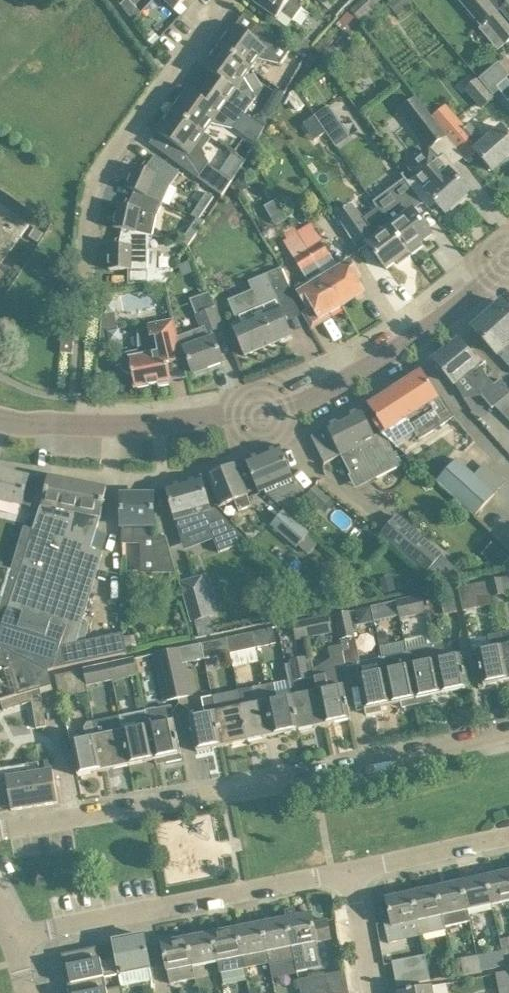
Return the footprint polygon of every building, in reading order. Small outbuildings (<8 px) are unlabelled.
[(129,0),(124,0),(120,4),(133,21),(141,12),(129,0)] [(167,2),(175,9),(181,3),(184,0),(169,0),(167,2)] [(303,0),(253,0),(268,11),(277,18),(281,12),(293,21),(303,7),(299,4),(303,0)] [(364,24),(383,7),(377,0),(361,0),(350,9),(364,24)] [(387,4),(398,16),(414,3),(412,0),(392,0),(387,4)] [(508,41),(508,25),(488,0),(460,0),(482,27),(489,22),(506,43),(508,41)] [(500,8),(508,19),(508,1),(500,7),(500,8)] [(348,11),(336,24),(343,31),(355,17),(348,11)] [(291,48),(263,27),(255,38),(235,24),(219,45),(251,68),(258,58),(281,64),(292,49),(291,48)] [(153,30),(146,38),(153,45),(160,37),(153,30)] [(300,34),(291,48),(292,49),(304,58),(311,48),(308,46),(310,41),(300,34)] [(244,77),(251,68),(219,45),(204,66),(224,81),(216,92),(245,113),(257,97),(244,77)] [(507,78),(497,86),(508,101),(508,80),(507,78)] [(493,98),(477,79),(466,88),(482,108),(493,98)] [(188,88),(173,110),(205,133),(212,123),(234,129),(238,124),(245,113),(216,92),(208,103),(189,89),(188,88)] [(274,90),(261,110),(270,116),(283,95),(274,90)] [(306,107),(294,92),(288,103),(296,114),(306,107)] [(401,109),(414,127),(432,147),(446,136),(414,98),(401,109)] [(433,116),(448,134),(446,136),(467,161),(478,152),(480,155),(494,170),(508,157),(508,135),(507,132),(502,127),(486,142),(470,124),(468,125),(466,122),(463,124),(447,104),(433,116)] [(329,105),(314,115),(325,131),(340,121),(333,111),(329,105)] [(169,157),(186,168),(199,178),(222,195),(232,180),(222,173),(209,163),(210,162),(198,143),(205,133),(173,110),(157,131),(177,146),(169,157)] [(261,110),(255,119),(264,125),(270,116),(261,110)] [(245,113),(234,129),(255,144),(267,128),(245,113)] [(325,131),(314,115),(301,124),(314,142),(327,134),(325,131)] [(353,139),(340,121),(325,131),(327,134),(338,149),(353,139)] [(470,191),(457,176),(451,170),(450,170),(440,159),(431,149),(409,168),(421,183),(427,191),(446,212),(470,191)] [(137,165),(127,187),(135,191),(159,200),(167,183),(171,185),(180,172),(172,166),(156,155),(145,169),(137,165)] [(222,173),(232,180),(244,164),(234,157),(222,173)] [(348,196),(360,189),(349,170),(337,177),(348,196)] [(243,177),(231,184),(238,194),(250,187),(243,177)] [(405,178),(373,202),(381,213),(389,224),(410,252),(412,255),(424,246),(422,242),(432,235),(420,219),(414,210),(423,203),(406,179),(405,178)] [(120,204),(115,227),(123,229),(148,234),(152,216),(157,217),(164,202),(159,200),(135,191),(129,206),(120,204)] [(199,219),(199,218),(214,197),(207,192),(191,215),(197,218),(199,219)] [(277,202),(265,209),(276,228),(289,221),(277,202)] [(11,252),(31,225),(14,213),(0,203),(0,267),(11,252)] [(338,203),(332,207),(359,251),(362,249),(369,244),(375,253),(377,255),(387,269),(397,261),(400,264),(412,255),(409,252),(410,252),(389,224),(376,234),(368,223),(361,213),(353,203),(343,211),(338,203)] [(205,221),(199,218),(199,219),(197,218),(181,241),(188,246),(205,221)] [(312,222),(297,230),(308,250),(343,306),(365,292),(357,279),(361,277),(349,258),(337,265),(322,241),(324,240),(312,222)] [(35,228),(30,237),(39,242),(44,233),(35,228)] [(111,245),(110,269),(129,270),(144,270),(148,270),(148,283),(164,282),(173,269),(158,269),(158,250),(150,250),(153,235),(148,234),(123,229),(120,245),(111,245)] [(321,319),(343,306),(308,250),(294,258),(308,282),(297,289),(299,291),(309,309),(313,306),(321,319)] [(280,306),(295,300),(282,268),(267,275),(272,288),(258,295),(265,312),(233,326),(246,355),(293,336),(280,306)] [(202,328),(178,336),(181,349),(185,347),(194,374),(225,363),(213,331),(224,327),(217,307),(209,291),(201,294),(203,300),(195,303),(199,313),(196,314),(202,328)] [(117,311),(115,300),(104,302),(106,313),(117,311)] [(508,341),(508,309),(503,302),(487,316),(508,341)] [(487,316),(474,327),(488,342),(498,354),(499,354),(508,365),(508,341),(487,316)] [(124,354),(121,359),(121,363),(124,369),(128,373),(134,373),(136,387),(161,383),(162,386),(168,384),(168,382),(172,381),(171,380),(168,363),(184,360),(181,349),(178,336),(174,319),(149,324),(151,335),(139,337),(139,350),(128,352),(124,354)] [(111,343),(107,321),(101,322),(100,345),(111,343)] [(62,352),(73,353),(74,341),(63,340),(62,352)] [(459,341),(436,360),(455,383),(465,376),(482,396),(492,408),(495,406),(508,419),(508,388),(501,379),(494,384),(459,341)] [(447,409),(422,370),(390,391),(415,432),(420,439),(455,417),(449,408),(447,409)] [(390,391),(369,405),(378,419),(376,420),(384,434),(386,433),(388,438),(395,444),(415,432),(390,391)] [(382,434),(376,437),(362,408),(311,434),(323,459),(325,462),(342,454),(352,474),(361,470),(368,483),(404,465),(400,457),(397,458),(392,446),(388,438),(386,433),(383,434),(382,434)] [(247,460),(254,479),(260,492),(265,490),(267,495),(294,484),(292,478),(294,477),(281,446),(247,460)] [(474,476),(473,475),(456,460),(438,481),(476,515),(481,509),(489,500),(495,494),(474,476)] [(210,475),(217,494),(222,505),(235,500),(239,511),(252,505),(236,465),(210,475)] [(23,505),(29,478),(0,470),(0,499),(23,505)] [(0,607),(0,646),(34,662),(49,670),(55,669),(92,547),(102,518),(104,508),(107,488),(50,477),(44,506),(41,505),(34,530),(25,527),(11,571),(3,598),(0,607)] [(202,477),(167,486),(176,519),(191,515),(195,529),(209,525),(214,539),(219,552),(248,540),(220,513),(218,507),(211,509),(202,477)] [(306,496),(321,510),(332,498),(317,484),(306,496)] [(155,536),(155,526),(155,495),(122,495),(122,526),(123,526),(123,543),(143,542),(151,559),(151,573),(176,573),(166,536),(155,536)] [(283,511),(271,526),(297,548),(310,532),(283,511)] [(443,554),(399,515),(381,536),(425,574),(426,573),(434,580),(450,562),(442,555),(443,554)] [(493,542),(482,554),(500,570),(508,560),(508,556),(493,542)] [(3,598),(11,571),(0,568),(0,599),(3,598)] [(393,574),(380,577),(383,593),(396,590),(393,574)] [(215,615),(203,575),(180,581),(192,622),(215,615)] [(490,580),(491,586),(490,587),(493,596),(508,593),(508,575),(490,580)] [(473,590),(490,587),(491,586),(490,580),(458,587),(463,610),(477,607),(473,590)] [(453,588),(439,592),(444,614),(458,611),(453,588)] [(401,618),(426,613),(422,594),(411,596),(411,597),(398,599),(400,612),(400,616),(401,618)] [(381,603),(371,606),(374,621),(385,619),(399,616),(396,600),(381,603)] [(354,636),(355,636),(350,611),(336,614),(340,639),(345,661),(347,660),(358,658),(354,636)] [(329,614),(303,620),(307,638),(333,632),(329,614)] [(293,622),(297,640),(307,638),(303,620),(293,622)] [(253,632),(256,647),(277,643),(273,627),(253,632)] [(501,632),(508,673),(508,631),(501,632)] [(230,652),(256,647),(253,632),(227,637),(230,652)] [(387,632),(377,634),(380,645),(389,643),(387,632)] [(508,680),(508,673),(501,632),(488,635),(491,648),(477,651),(484,685),(508,680)] [(124,633),(112,635),(116,655),(128,653),(124,633)] [(205,657),(230,652),(227,637),(201,643),(204,655),(205,657)] [(443,642),(432,644),(443,694),(469,688),(462,654),(446,657),(443,642)] [(204,655),(201,643),(168,650),(178,699),(194,696),(186,659),(204,655)] [(407,649),(410,664),(418,704),(433,701),(432,696),(443,694),(432,644),(407,649)] [(0,646),(0,701),(1,700),(52,685),(49,670),(34,662),(0,646)] [(163,702),(178,699),(168,650),(153,653),(163,702)] [(418,704),(410,664),(408,653),(393,656),(382,658),(392,704),(402,702),(403,707),(418,704)] [(310,659),(307,660),(306,656),(290,660),(291,663),(285,664),(289,680),(293,696),(300,730),(325,725),(317,691),(300,694),(297,680),(314,676),(316,676),(312,659),(310,659)] [(109,663),(113,680),(138,674),(134,657),(109,663)] [(382,711),(381,706),(392,704),(382,658),(356,663),(366,710),(366,709),(367,714),(382,711)] [(84,668),(87,685),(113,680),(109,663),(84,668)] [(58,684),(61,699),(89,692),(87,686),(87,685),(84,668),(56,675),(58,684)] [(344,685),(329,688),(326,675),(316,677),(316,676),(314,676),(317,691),(325,725),(351,720),(347,700),(344,685)] [(300,730),(293,696),(279,699),(275,683),(264,685),(274,735),(300,730)] [(52,685),(1,700),(4,710),(33,701),(37,728),(47,726),(41,694),(53,690),(52,685)] [(239,690),(242,706),(249,741),(274,735),(264,685),(253,687),(239,690)] [(197,751),(224,746),(217,711),(213,696),(202,698),(205,714),(190,717),(193,732),(197,751)] [(249,741),(242,706),(217,711),(224,746),(249,741)] [(175,720),(159,723),(156,708),(145,710),(145,711),(156,760),(166,758),(167,762),(182,759),(181,755),(182,754),(178,735),(175,720)] [(130,765),(156,760),(145,711),(135,713),(138,728),(123,731),(130,765)] [(95,721),(105,770),(130,765),(123,731),(120,716),(120,715),(95,721)] [(79,775),(105,770),(95,721),(88,722),(84,727),(87,738),(72,741),(79,775)] [(11,804),(12,810),(59,803),(54,770),(40,772),(7,777),(8,780),(0,781),(0,806),(11,804)] [(508,901),(508,870),(486,875),(493,904),(508,901)] [(462,881),(468,910),(493,904),(486,875),(462,881)] [(438,886),(447,925),(470,920),(468,910),(462,881),(438,886)] [(447,925),(438,886),(412,892),(422,935),(446,930),(445,926),(447,925)] [(400,925),(419,921),(412,892),(387,897),(390,912),(392,920),(385,922),(388,934),(389,943),(403,940),(400,925)] [(308,969),(303,945),(312,943),(332,939),(328,920),(314,922),(312,913),(287,918),(295,960),(298,971),(308,969)] [(295,960),(287,918),(261,923),(267,952),(269,963),(270,963),(270,964),(295,960)] [(243,957),(267,952),(261,923),(237,927),(243,957)] [(243,957),(237,927),(213,932),(218,961),(220,972),(245,968),(243,957)] [(218,961),(213,932),(188,937),(194,966),(218,961)] [(121,974),(151,968),(145,935),(114,941),(117,957),(121,974)] [(162,942),(166,961),(168,971),(170,982),(180,980),(196,977),(194,966),(188,937),(162,942)] [(121,974),(117,957),(102,960),(99,946),(62,954),(67,975),(69,974),(71,982),(68,982),(68,984),(106,977),(121,974)] [(481,971),(497,967),(494,951),(478,955),(481,971)] [(393,963),(398,986),(417,982),(425,981),(431,980),(425,955),(394,961),(393,961),(393,963)] [(460,958),(463,974),(481,971),(478,955),(460,958)] [(496,973),(500,992),(508,992),(508,970),(496,973)] [(299,980),(302,992),(329,987),(327,974),(299,980)] [(124,986),(108,989),(106,977),(68,984),(70,992),(125,992),(124,986)]
